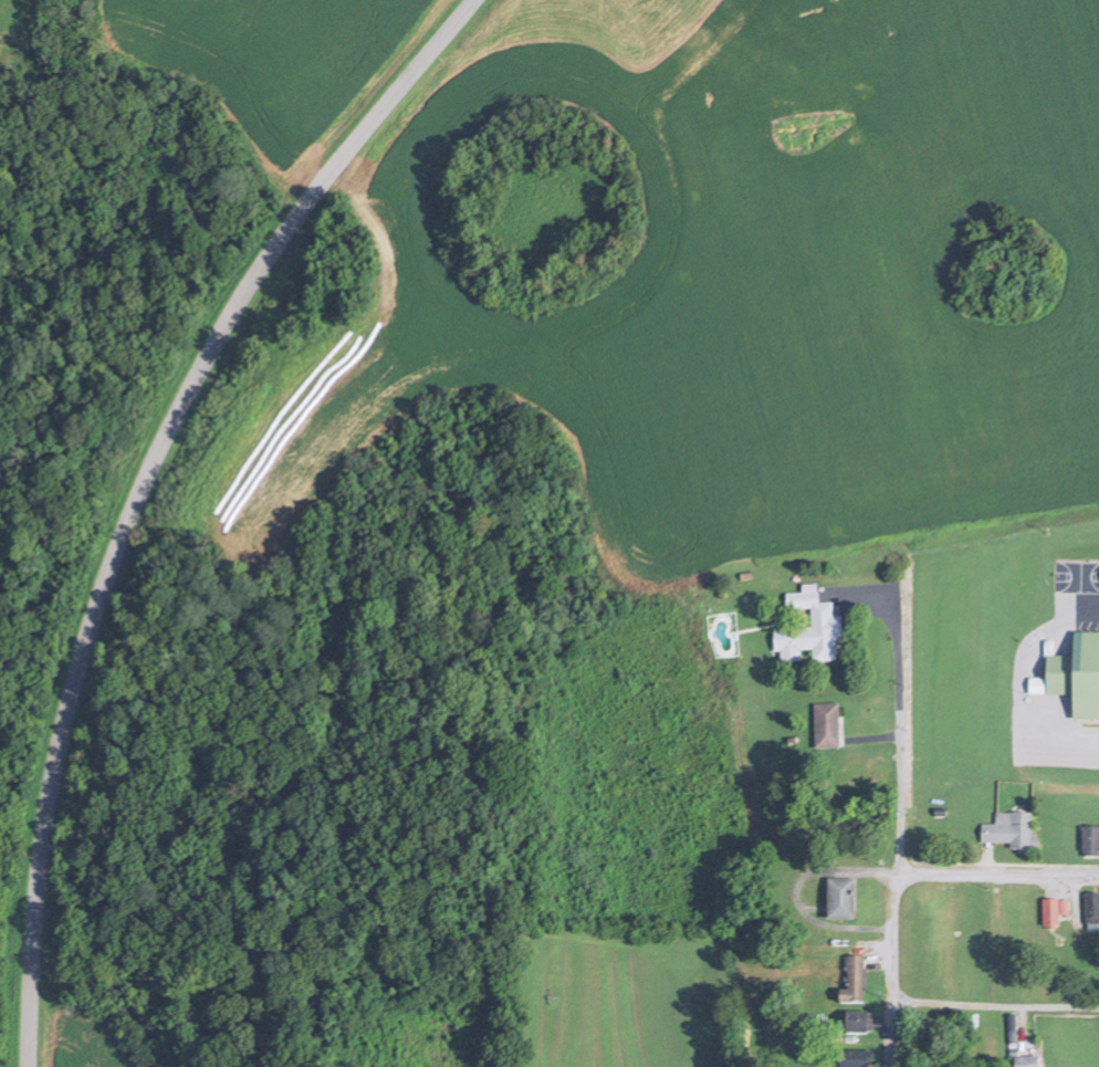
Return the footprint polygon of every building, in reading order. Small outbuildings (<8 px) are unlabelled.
[(815,667),(834,667),(834,646),(841,644),(839,621),(829,620),(828,607),(817,605),(816,595),(783,594),(783,611),(807,615),(808,630),(773,631),(773,651),(777,651),(777,670),(797,671),(798,652),(812,652),(815,667)] [(1070,629),(1098,629),(1098,717),(1071,716),(1070,693),(1046,691),(1045,652),(1069,651),(1070,629)] [(813,708),(836,707),(836,747),(813,750),(813,708)] [(993,808),(1028,809),(1028,835),(1035,835),(1035,845),(1028,846),(1027,854),(1007,854),(1007,843),(977,841),(978,822),(992,820),(993,808)] [(1079,823),(1098,823),(1098,854),(1078,852),(1079,823)] [(824,880),(849,880),(851,924),(825,921),(824,880)] [(1081,890),(1096,890),(1098,924),(1081,922),(1081,890)] [(1039,898),(1064,898),(1063,912),(1056,916),(1055,928),(1038,927),(1039,898)] [(844,956),(859,956),(858,1002),(837,1003),(837,992),(842,990),(844,956)] [(842,1008),(866,1010),(866,1032),(842,1031),(842,1008)] [(866,1042),(865,1066),(838,1066),(840,1042),(866,1042)] [(1035,1055),(1036,1066),(1012,1066),(1013,1056),(1035,1055)]
